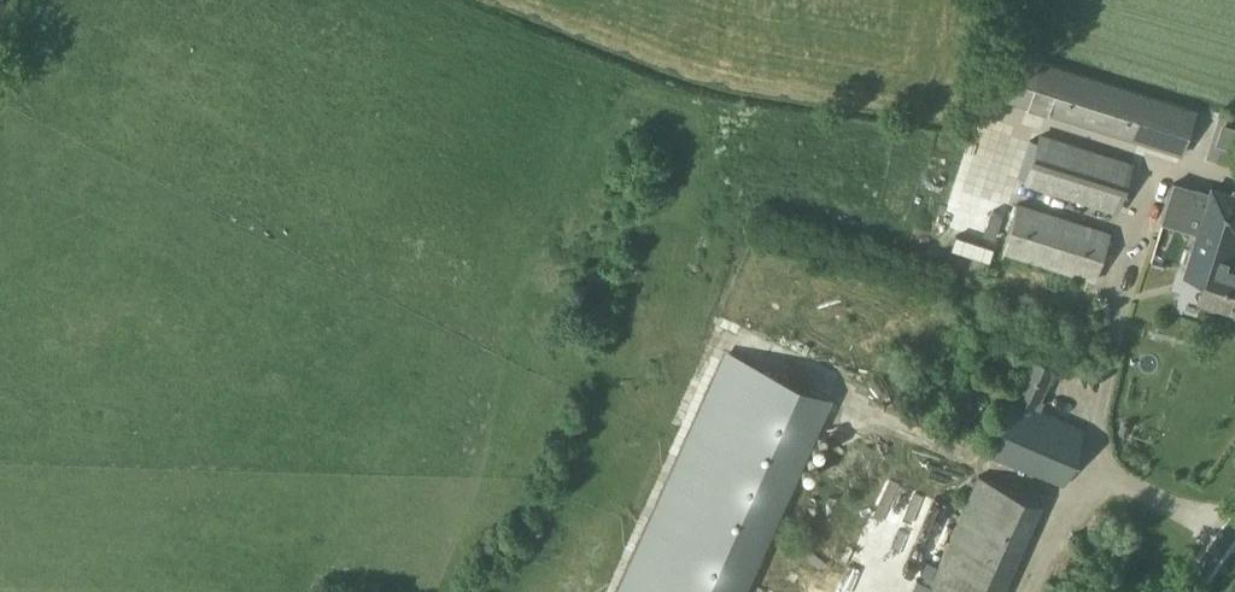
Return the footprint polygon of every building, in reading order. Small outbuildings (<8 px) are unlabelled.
[(1021,56),(1007,100),(1182,156),(1196,113),(1021,56)] [(1023,183),(1118,214),(1135,162),(1037,132),(1023,183)] [(1233,189),(1231,194),(1211,187),(1209,194),(1208,196),(1194,192),(1195,190),(1172,182),(1159,221),(1196,233),(1233,245),(1234,238),(1234,190),(1233,189)] [(1001,253),(1095,282),(1111,232),(1017,202),(1001,253)] [(1195,236),(1184,272),(1205,277),(1199,302),(1234,312),(1234,265),(1229,263),(1234,247),(1195,236)] [(832,398),(727,348),(616,591),(744,591),(832,398)] [(1014,399),(1012,397),(988,454),(1062,484),(1082,430),(1033,407),(1037,397),(1039,398),(1054,367),(1030,356),(1017,388),(1019,389),(1014,399)] [(925,591),(999,591),(1041,504),(979,475),(925,591)] [(840,580),(827,570),(816,584),(820,587),(816,591),(831,591),(840,580)] [(1033,588),(1023,583),(1019,591),(1032,591),(1033,588)]
